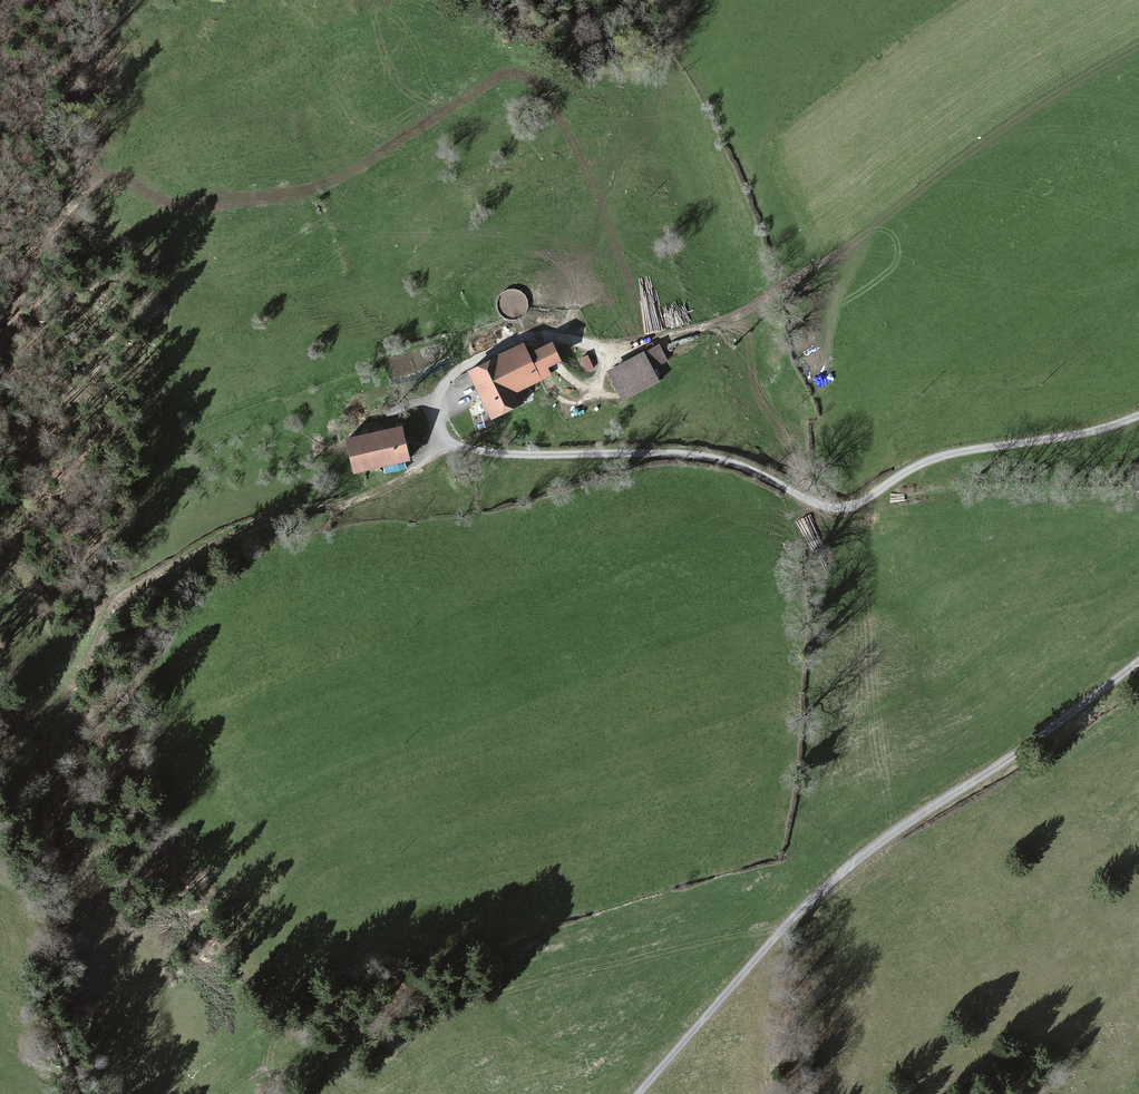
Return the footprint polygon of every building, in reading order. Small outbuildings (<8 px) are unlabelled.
[(524,342),(468,369),(492,417),(523,402),(516,388),(549,372),(546,364),(559,358),(551,341),(528,351),(524,342)] [(658,341),(605,369),(621,399),(658,379),(652,369),(669,360),(658,341)] [(401,424),(348,438),(357,472),(410,458),(401,424)]
